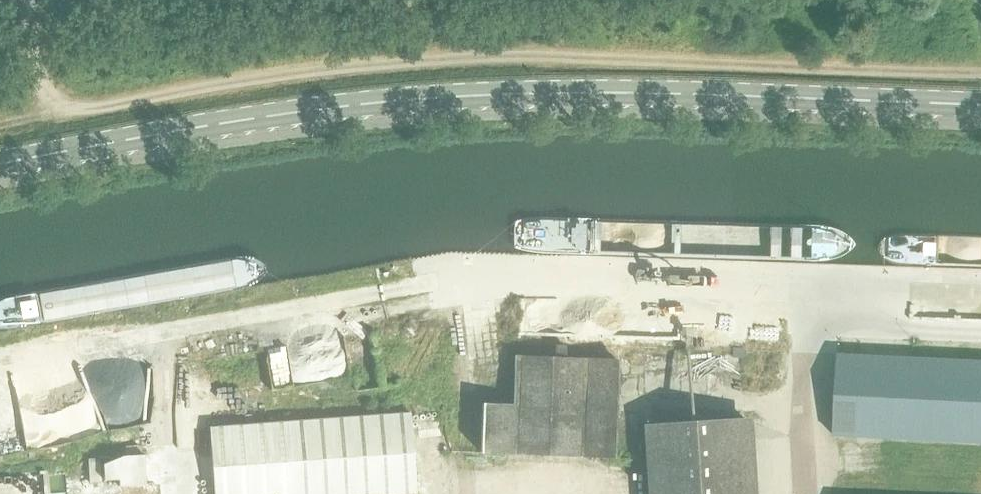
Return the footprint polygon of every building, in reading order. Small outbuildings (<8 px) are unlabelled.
[(273,345),(276,383),(295,382),(291,343),(273,345)] [(980,442),(980,362),(838,355),(834,435),(980,442)] [(630,386),(631,362),(518,358),(516,406),(483,404),(481,452),(615,457),(617,385),(630,386)] [(411,414),(210,427),(215,493),(415,493),(416,493),(411,414)] [(649,493),(749,493),(744,418),(644,424),(649,493)] [(193,433),(194,447),(208,446),(207,433),(193,433)] [(152,455),(110,454),(110,480),(151,480),(152,455)] [(105,457),(95,457),(96,479),(107,478),(105,457)] [(71,472),(50,473),(50,493),(72,493),(71,472)] [(148,485),(128,486),(128,493),(149,493),(148,485)]
